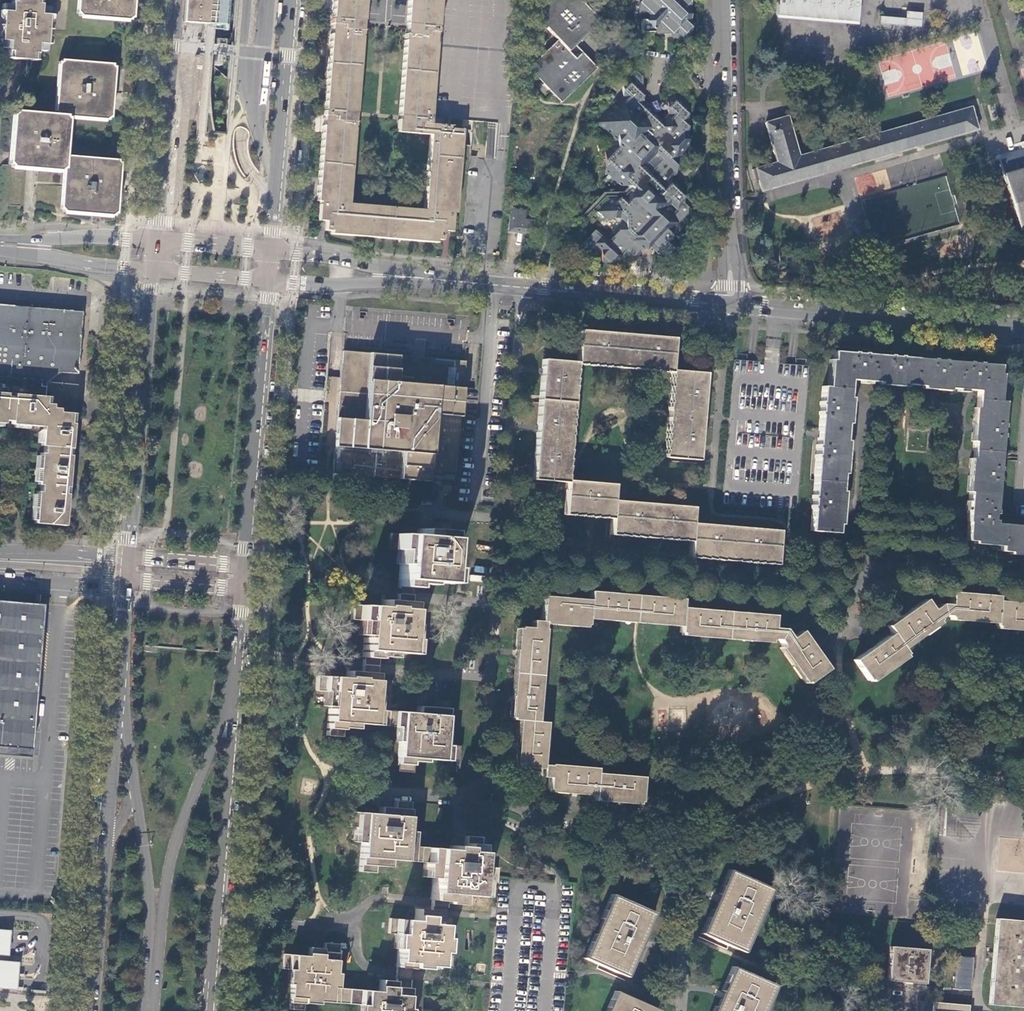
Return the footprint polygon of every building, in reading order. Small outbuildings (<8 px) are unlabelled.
[(48,14),(49,7),(40,6),(41,0),(12,0),(12,4),(3,3),(0,37),(0,47),(8,48),(8,58),(14,59),(36,60),(36,50),(45,51),(46,44),(48,14)] [(76,11),(79,15),(127,19),(131,15),(132,15),(133,0),(76,0),(76,11)] [(183,22),(196,23),(201,24),(208,24),(210,24),(212,24),(214,25),(225,25),(227,0),(185,0),(183,22)] [(331,26),(326,84),(324,108),(356,110),(363,25),(365,0),(333,0),(331,26)] [(431,117),(441,0),(408,0),(406,29),(399,114),(431,117)] [(568,51),(579,40),(576,36),(585,28),(588,32),(600,22),(598,21),(596,23),(592,20),(595,17),(579,0),(543,0),(530,12),(539,20),(536,23),(543,30),(545,28),(557,40),(568,51)] [(683,44),(690,39),(689,0),(634,0),(638,3),(638,8),(638,16),(645,20),(641,20),(641,32),(653,32),(654,28),(658,32),(671,32),(683,44)] [(860,24),(862,0),(779,0),(777,17),(860,24)] [(922,13),(905,11),(905,18),(879,16),(879,24),(920,27),(922,13)] [(576,36),(579,40),(582,37),(588,32),(585,28),(576,36)] [(560,103),(596,68),(587,59),(584,62),(579,57),(582,54),(582,53),(575,59),(568,51),(557,40),(527,68),(551,94),(553,92),(560,100),(558,101),(560,103)] [(587,59),(582,54),(579,57),(584,62),(587,59)] [(58,114),(17,111),(13,115),(9,162),(13,166),(36,168),(60,171),(65,168),(61,207),(66,212),(111,215),(114,211),(115,212),(117,190),(119,165),(114,160),(70,156),(66,159),(69,121),(65,115),(105,118),(111,115),(113,91),(115,68),(110,62),(63,58),(59,62),(55,110),(58,114)] [(589,122),(609,142),(604,147),(604,175),(617,187),(617,198),(605,199),(595,208),(591,212),(598,217),(611,215),(618,221),(605,235),(599,230),(586,231),(575,243),(582,252),(594,251),(607,263),(621,262),(626,256),(641,256),(641,243),(646,244),(652,245),(664,255),(678,255),(684,248),(671,236),(690,217),(689,202),(683,196),(683,189),(677,184),(676,152),(687,139),(687,100),(680,94),(666,94),(666,114),(661,121),(642,103),(640,76),(624,70),(620,76),(620,90),(589,122)] [(757,169),(764,192),(977,130),(971,107),(953,112),(799,156),(788,116),(786,117),(765,123),(777,163),(757,169)] [(430,122),(431,117),(399,114),(398,131),(430,134),(423,208),(349,201),(356,110),(324,108),(317,199),(319,200),(318,218),(322,218),(326,219),(325,227),(330,228),(330,232),(436,241),(437,238),(441,238),(443,228),(449,229),(451,229),(452,211),(455,211),(457,183),(460,153),(462,128),(451,127),(451,125),(430,122)] [(1019,233),(1023,232),(1023,153),(999,160),(1019,233)] [(528,205),(509,203),(507,231),(535,234),(536,224),(534,221),(527,213),(528,205)] [(44,396),(45,387),(39,387),(40,370),(76,373),(78,350),(81,311),(73,311),(0,305),(0,393),(44,396)] [(578,330),(575,362),(575,365),(669,373),(670,369),(672,338),(578,330)] [(346,350),(342,350),(338,397),(331,472),(432,480),(439,481),(438,494),(452,495),(464,360),(463,360),(367,352),(346,350)] [(905,384),(913,385),(916,358),(901,357),(902,356),(890,355),(887,354),(887,356),(865,354),(865,353),(850,352),(844,351),(832,351),(831,360),(829,360),(826,388),(822,387),(821,403),(820,402),(819,415),(820,416),(818,434),(817,441),(817,445),(816,445),(815,458),(816,459),(814,481),(812,495),(811,508),(812,508),(810,530),(836,533),(837,524),(839,524),(841,504),(843,491),(839,491),(841,473),(844,474),(846,452),(847,440),(844,440),(845,434),(845,423),(848,423),(850,398),(848,397),(849,379),(854,380),(860,380),(860,383),(869,384),(869,381),(878,382),(878,385),(904,387),(905,384)] [(973,441),(972,449),(1000,452),(1001,438),(1002,438),(1003,425),(1001,425),(1003,402),(998,401),(1001,373),(998,373),(999,365),(980,364),(980,362),(967,361),(967,362),(944,360),(940,359),(930,358),(930,359),(916,358),(913,385),(922,386),(922,389),(936,390),(948,391),(948,388),(958,388),(958,392),(966,393),(966,389),(977,390),(976,408),(973,408),(970,441),(973,441)] [(575,365),(575,362),(541,359),(531,479),(565,482),(565,479),(575,365)] [(676,370),(670,369),(669,373),(662,457),(696,460),(697,447),(700,416),(703,384),(704,372),(676,370)] [(1023,384),(1011,516),(1023,517),(1023,384)] [(66,494),(63,493),(63,486),(67,487),(69,455),(66,455),(66,448),(70,448),(73,412),(57,410),(57,407),(51,407),(51,405),(43,404),(44,396),(0,393),(0,423),(2,423),(3,420),(11,421),(10,424),(41,426),(37,484),(39,484),(39,492),(36,491),(33,523),(63,525),(66,494)] [(972,449),(972,454),(971,459),(969,458),(967,491),(969,492),(969,501),(966,501),(965,510),(968,510),(967,514),(967,521),(968,522),(966,540),(1009,543),(1009,551),(1023,552),(1023,524),(1023,525),(995,522),(996,509),(998,481),(999,481),(1000,468),(998,468),(999,456),(1000,452),(972,449)] [(570,479),(565,479),(565,482),(565,484),(562,514),(610,518),(612,500),(613,483),(570,479)] [(431,493),(438,494),(439,481),(432,480),(431,493)] [(398,592),(397,594),(410,595),(411,595),(411,594),(412,585),(427,586),(427,580),(456,583),(457,568),(446,567),(448,553),(443,552),(446,523),(433,522),(433,529),(430,529),(416,528),(415,535),(386,532),(384,547),(395,548),(394,563),(400,564),(398,592)] [(777,529),(691,522),(689,541),(688,557),(712,559),(774,564),(777,535),(777,529)] [(633,619),(635,594),(588,591),(587,599),(541,595),(539,620),(544,620),(585,624),(586,615),(633,619)] [(908,610),(885,626),(891,634),(900,646),(939,620),(938,618),(943,615),(948,616),(947,618),(994,622),(997,601),(997,596),(950,592),(949,605),(941,604),(931,610),(924,600),(908,610)] [(410,595),(397,594),(396,601),(382,600),(381,607),(352,604),(350,619),(360,620),(358,634),(364,634),(361,664),(375,666),(377,655),(390,656),(391,652),(420,654),(421,640),(413,639),(414,625),(407,624),(410,595)] [(725,636),(727,611),(681,607),(682,598),(639,595),(635,594),(633,619),(637,620),(679,624),(679,632),(725,636)] [(29,749),(30,749),(33,718),(43,604),(0,600),(0,747),(29,749)] [(997,601),(994,622),(994,626),(1023,629),(1023,603),(997,601)] [(773,615),(727,611),(725,636),(772,639),(771,638),(778,639),(781,643),(780,643),(807,683),(827,669),(800,630),(790,637),(784,628),(772,627),(773,615)] [(543,628),(544,620),(539,620),(532,619),(531,627),(519,626),(512,718),(521,719),(538,721),(545,628),(543,628)] [(874,645),(853,660),(867,680),(906,654),(900,646),(891,634),(874,645)] [(373,694),(375,666),(361,664),(360,672),(344,670),(343,677),(314,674),(312,689),(322,690),(320,705),(325,706),(322,735),(338,736),(339,727),(353,728),(354,723),(385,726),(386,711),(377,710),(378,694),(373,694)] [(386,711),(385,726),(393,727),(392,740),(396,740),(393,771),(409,772),(411,761),(426,763),(427,759),(456,761),(458,747),(447,746),(448,731),(443,730),(446,701),(431,701),(431,707),(416,706),(416,713),(386,711)] [(545,721),(538,721),(521,719),(519,745),(516,769),(541,772),(541,776),(548,777),(547,788),(576,790),(594,792),(595,772),(596,767),(549,763),(549,764),(542,764),(545,721)] [(29,749),(0,747),(0,753),(29,755),(29,749)] [(594,792),(593,797),(640,801),(642,776),(595,772),(594,792)] [(406,830),(408,802),(397,801),(398,798),(394,798),(393,807),(378,807),(378,814),(349,812),(348,826),(355,827),(354,841),(362,842),(358,872),(374,873),(374,866),(389,867),(390,860),(418,863),(420,846),(413,846),(414,831),(406,830)] [(448,848),(420,846),(418,863),(424,863),(423,878),(433,879),(431,901),(430,907),(444,908),(445,905),(459,905),(460,896),(489,899),(489,894),(492,895),(493,886),(490,886),(490,883),(485,882),(486,868),(477,867),(480,837),(465,836),(464,846),(457,845),(449,845),(448,848)] [(701,933),(729,946),(744,952),(752,933),(749,931),(758,910),(761,912),(771,889),(727,870),(718,893),(722,894),(718,904),(712,916),(709,914),(701,933)] [(640,935),(643,936),(654,913),(610,894),(599,917),(603,919),(596,935),(592,934),(582,957),(597,964),(626,977),(636,953),(633,951),(638,938),(640,935)] [(444,908),(430,907),(430,910),(415,909),(413,921),(389,919),(388,934),(395,935),(394,950),(396,950),(394,972),(394,978),(410,979),(411,975),(411,968),(425,969),(425,966),(450,968),(451,953),(443,952),(445,938),(442,937),(444,915),(444,908)] [(996,919),(989,1004),(1023,1008),(1023,922),(996,919)] [(0,929),(0,954),(8,955),(10,929),(0,929)] [(322,949),(308,947),(308,949),(307,957),(283,954),(282,969),(289,970),(288,984),(291,984),(288,1009),(304,1010),(305,1003),(319,1005),(319,1001),(348,1004),(350,989),(338,988),(339,973),(335,973),(338,944),(323,942),(322,949)] [(927,950),(890,946),(887,980),(910,982),(924,984),(927,950)] [(971,990),(974,957),(957,956),(955,989),(971,990)] [(0,960),(0,988),(17,989),(19,961),(0,960)] [(714,1007),(712,1010),(760,1010),(762,1008),(765,1010),(775,986),(732,966),(721,990),(725,992),(723,997),(718,1008),(714,1007)] [(394,978),(394,982),(379,981),(378,992),(350,989),(348,1004),(361,1005),(360,1010),(411,1010),(411,1009),(408,1009),(410,979),(394,978)] [(605,1010),(657,1010),(614,990),(605,1010)] [(968,1004),(931,1001),(931,1010),(967,1010),(968,1004)]
